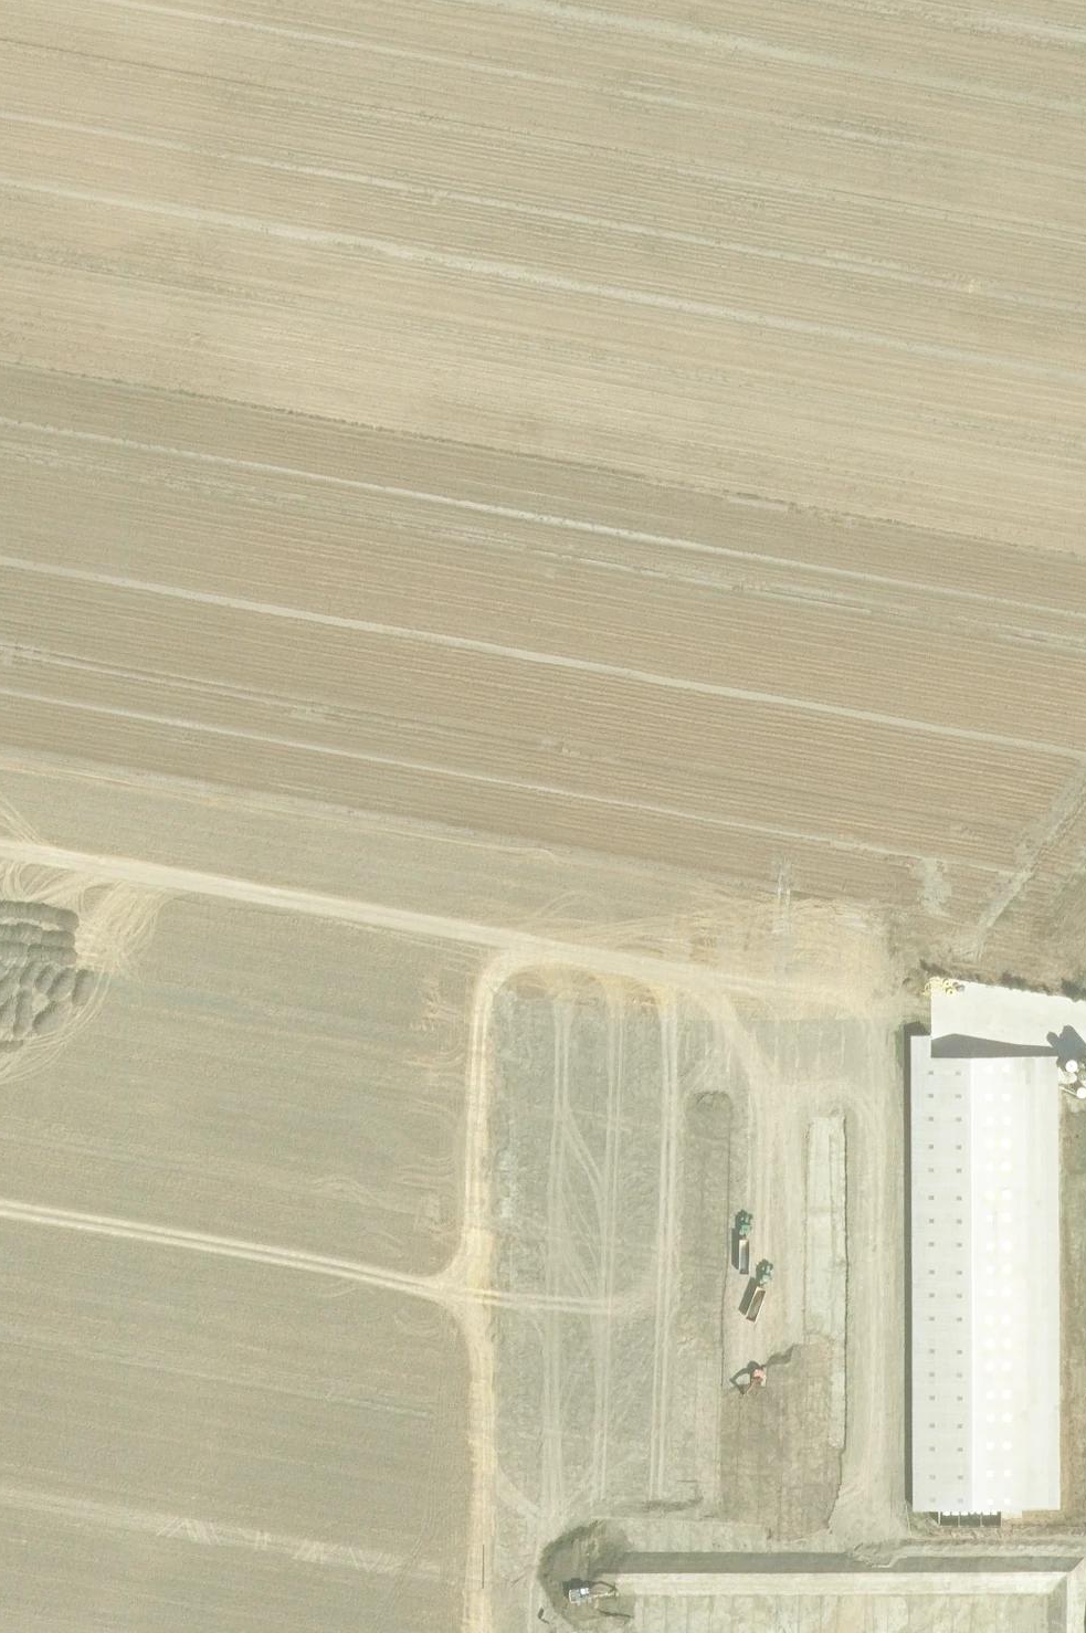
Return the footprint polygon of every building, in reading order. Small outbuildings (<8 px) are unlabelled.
[(930,1034),(913,1034),(915,1509),(1060,1508),(1058,1088),(1058,1055),(930,1055),(930,1034)]
